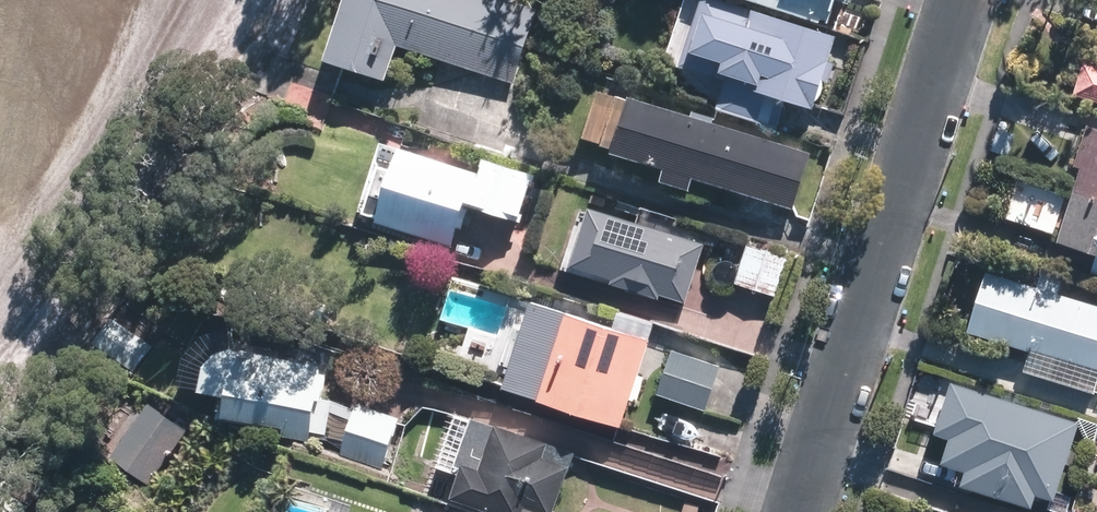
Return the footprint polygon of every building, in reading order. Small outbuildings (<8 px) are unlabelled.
[(530,11),(495,0),(343,0),(322,65),(382,84),(393,49),(506,85),(530,11)] [(833,40),(709,0),(698,0),(675,70),(721,84),(713,110),(773,130),(781,105),(809,114),(833,40)] [(825,26),(832,0),(734,0),(825,26)] [(1096,105),(1096,67),(1086,63),(1076,98),(1096,105)] [(803,156),(628,104),(627,109),(612,105),(598,150),(613,154),(612,161),(661,175),(657,187),(684,195),(688,183),(786,212),(803,156)] [(1087,124),(1073,167),(1081,169),(1074,192),(1096,199),(1096,127),(1087,124)] [(530,176),(481,160),(475,178),(397,153),(391,169),(377,164),(359,220),(446,249),(459,208),(465,211),(513,227),(530,176)] [(1067,192),(1020,177),(1006,219),(1054,235),(1067,192)] [(1073,196),(1057,246),(1095,257),(1090,275),(1096,277),(1096,203),(1073,196)] [(677,304),(695,245),(584,212),(566,271),(603,283),(601,287),(649,302),(650,296),(677,304)] [(787,258),(747,246),(734,286),(774,298),(787,258)] [(1056,303),(1062,282),(1041,275),(1035,294),(985,280),(966,340),(1096,379),(1096,315),(1056,303)] [(530,301),(499,391),(619,431),(649,341),(530,301)] [(153,348),(115,321),(96,346),(135,374),(153,348)] [(356,403),(334,393),(321,391),(327,365),(322,363),(323,358),(236,337),(220,340),(209,354),(203,379),(233,386),(229,405),(280,418),(277,429),(310,437),(311,430),(323,433),(322,437),(341,443),(339,448),(379,464),(399,411),(358,397),(356,403)] [(671,353),(656,397),(705,414),(720,369),(671,353)] [(1058,504),(1082,424),(955,386),(939,438),(952,442),(944,469),(968,476),(964,490),(1035,511),(1039,499),(1058,504)] [(147,484),(185,430),(148,404),(109,458),(147,484)] [(477,407),(460,454),(467,456),(454,489),(515,511),(551,511),(577,444),(477,407)] [(444,503),(442,511),(470,511),(444,503)]
